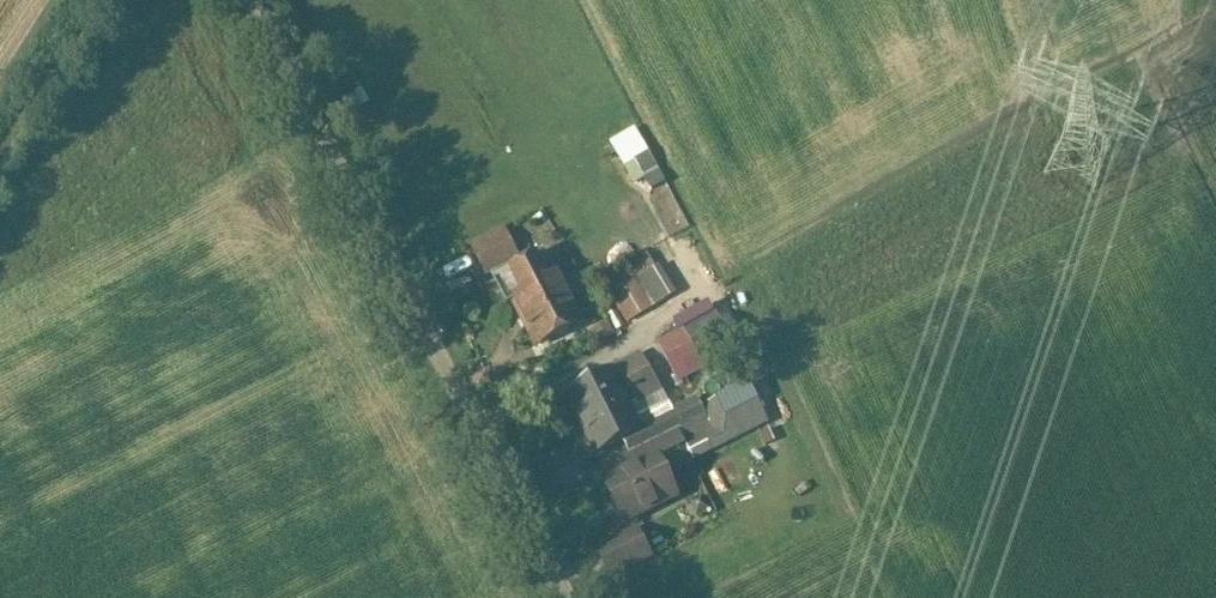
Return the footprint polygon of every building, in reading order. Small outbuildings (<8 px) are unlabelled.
[(348,109),(368,101),(362,88),(342,95),(348,109)] [(620,146),(632,179),(656,170),(644,137),(620,146)] [(502,231),(472,246),(487,275),(516,259),(502,231)] [(601,277),(625,321),(673,294),(649,251),(601,277)] [(576,325),(541,257),(498,279),(511,304),(519,300),(541,343),(576,325)] [(673,378),(733,354),(715,309),(655,333),(673,378)] [(610,370),(567,394),(596,453),(622,440),(621,439),(640,430),(610,370)] [(640,430),(621,439),(622,440),(626,438),(633,452),(677,430),(670,415),(640,430)] [(677,430),(633,452),(603,467),(630,519),(676,496),(657,459),(685,445),(677,430)] [(635,529),(597,549),(612,577),(650,557),(635,529)]
